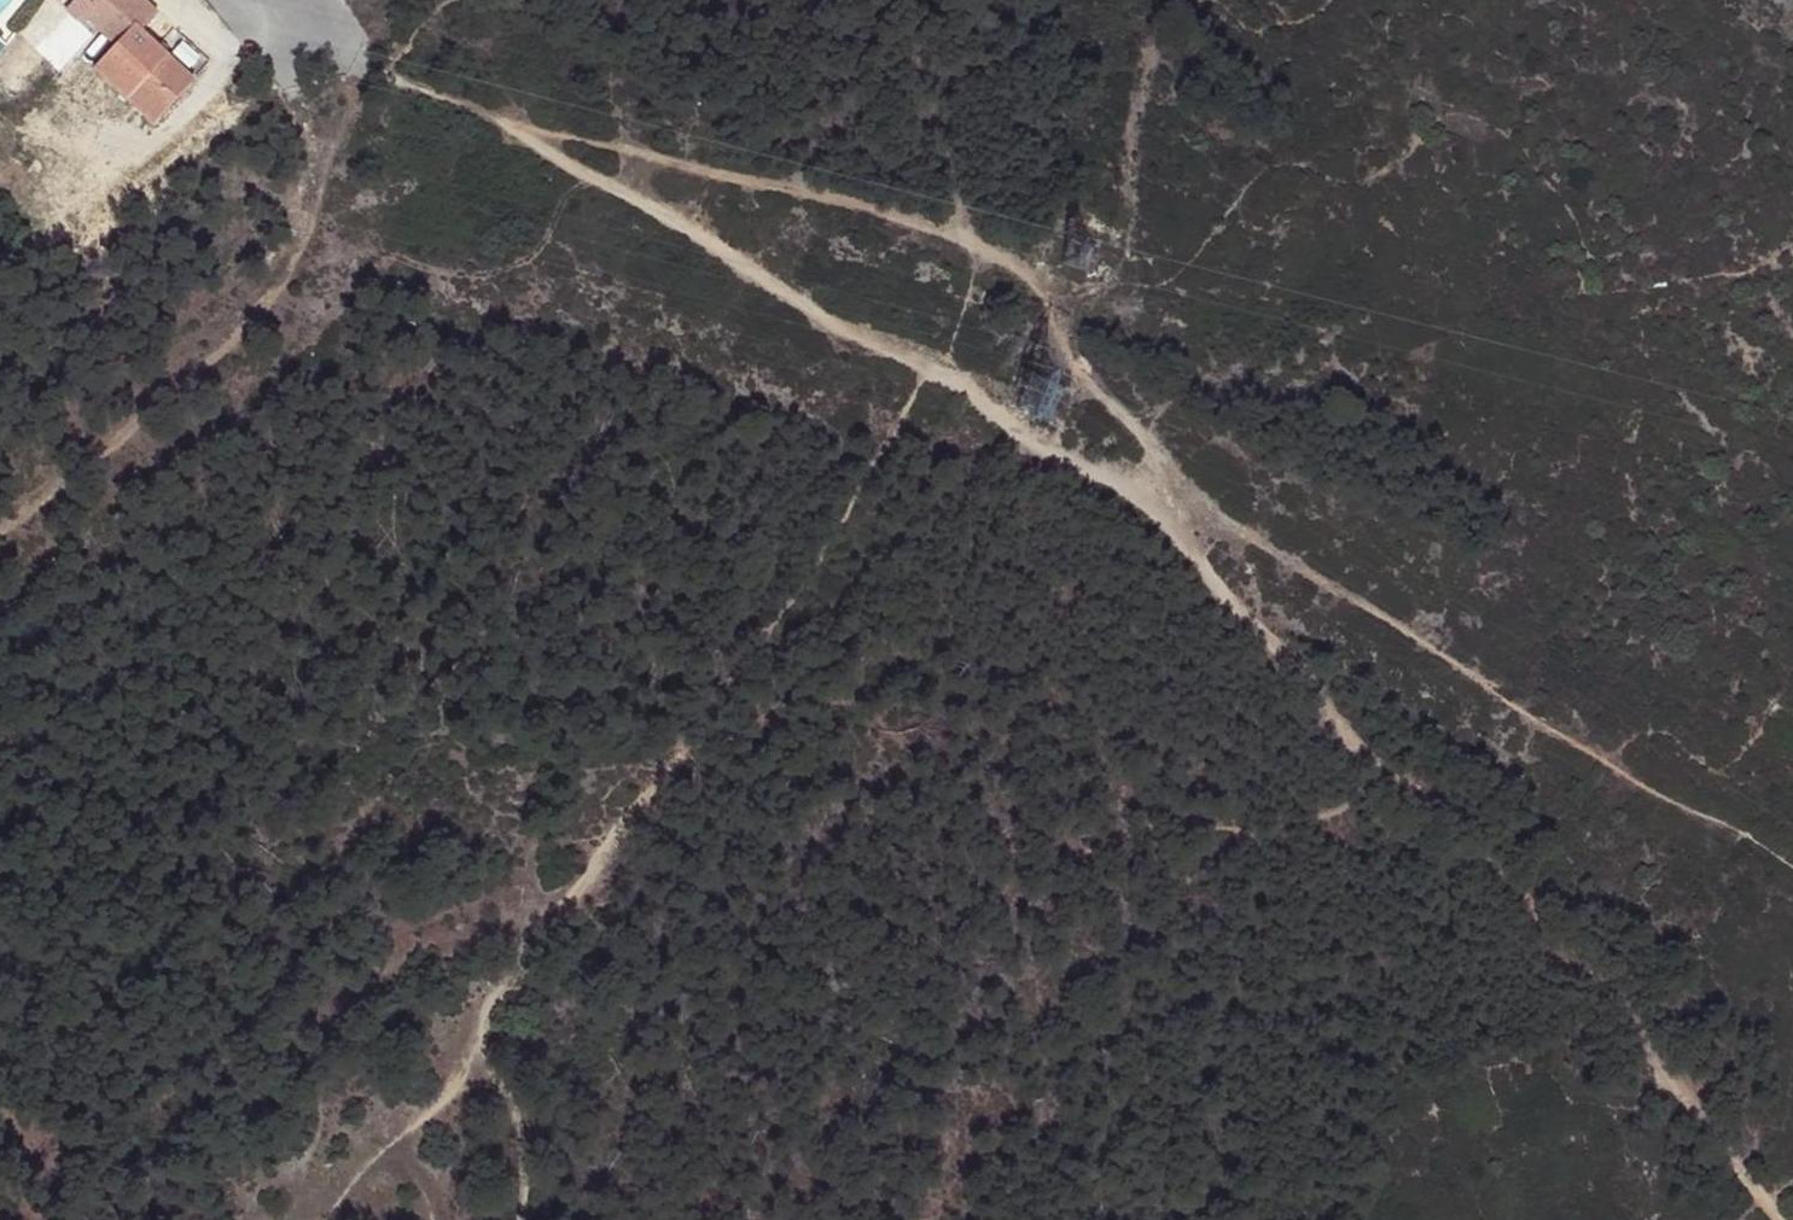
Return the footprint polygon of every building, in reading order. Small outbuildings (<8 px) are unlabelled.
[(97,0),(78,0),(69,12),(81,21),(87,14),(97,0)] [(205,65),(146,24),(160,4),(155,0),(97,0),(87,14),(126,41),(108,67),(171,112),(205,65)]
